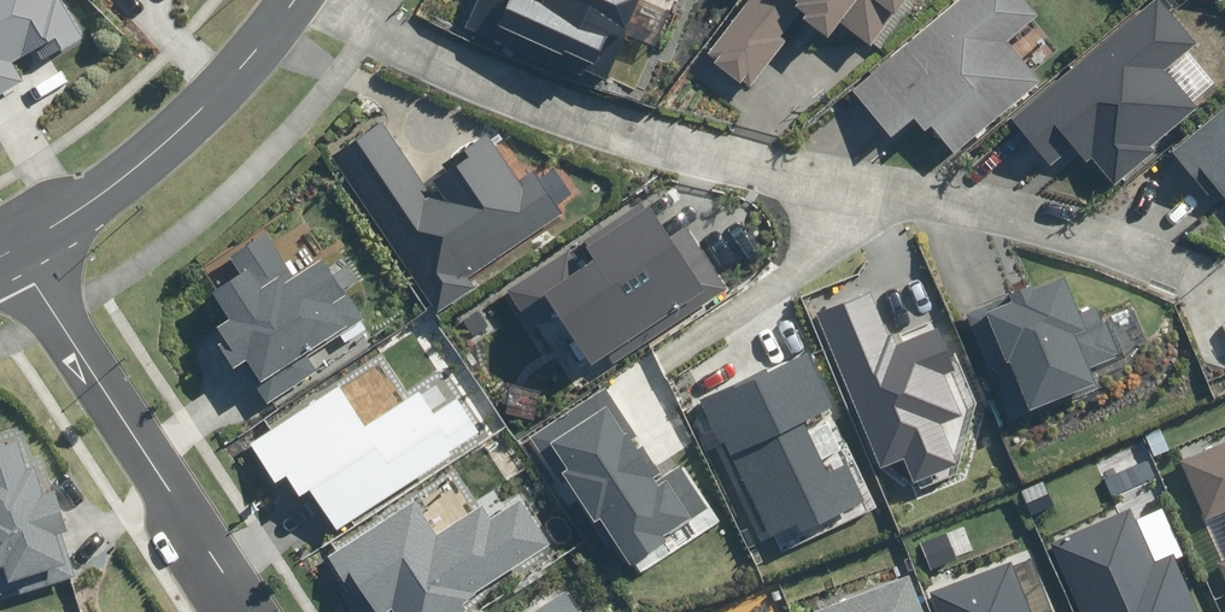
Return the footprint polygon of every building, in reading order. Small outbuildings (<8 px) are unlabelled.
[(71,28),(55,0),(0,0),(0,100),(29,83),(16,60),(71,28)] [(465,26),(583,78),(586,72),(605,80),(640,0),(544,0),(543,4),(534,0),(477,0),(465,26)] [(871,45),(905,0),(748,0),(708,51),(717,58),(712,65),(737,85),(742,79),(751,86),(787,40),(781,35),(800,11),(806,15),(803,19),(828,39),(841,22),(871,45)] [(953,152),(1040,82),(1006,40),(1038,15),(1026,0),(960,0),(852,88),(892,137),(916,118),(925,129),(931,125),(953,152)] [(1115,185),(1154,152),(1150,146),(1196,107),(1165,71),(1197,45),(1159,0),(1151,0),(1010,118),(1050,167),(1074,147),(1086,162),(1092,158),(1115,185)] [(1173,153),(1209,196),(1218,188),(1224,196),(1224,109),(1173,153)] [(333,156),(437,311),(474,286),(468,276),(561,214),(555,205),(570,195),(554,172),(540,181),(534,171),(519,182),(487,135),(444,164),(450,172),(435,182),(440,189),(431,195),(382,123),(333,156)] [(568,251),(508,290),(531,324),(554,309),(591,364),(608,353),(615,364),(730,289),(688,226),(670,238),(646,200),(581,242),(594,262),(581,270),(568,251)] [(239,364),(266,405),(317,372),(307,357),(364,320),(323,259),(294,278),(265,235),(231,257),(242,274),(213,293),(230,319),(217,327),(225,340),(217,345),(232,368),(239,364)] [(1028,404),(1031,411),(1096,384),(1090,370),(1120,358),(1098,306),(1079,313),(1064,278),(1034,290),(1032,286),(966,313),(989,368),(994,366),(1013,410),(1028,404)] [(904,458),(914,483),(957,465),(940,425),(961,416),(944,377),(957,371),(939,329),(898,346),(893,334),(889,335),(870,291),(815,314),(879,468),(904,458)] [(726,440),(770,535),(797,523),(801,531),(866,501),(848,463),(828,472),(804,421),(833,408),(809,354),(769,373),(766,368),(701,398),(721,442),(726,440)] [(311,489),(336,528),(482,434),(458,398),(434,413),(420,392),(366,426),(339,385),(249,443),(275,482),(287,474),(301,496),(311,489)] [(568,482),(608,546),(616,542),(630,565),(665,544),(660,536),(707,507),(682,467),(656,484),(653,478),(661,473),(644,446),(637,450),(631,440),(638,436),(607,387),(529,435),(562,486),(568,482)] [(1182,460),(1207,518),(1224,510),(1224,441),(1182,460)] [(74,577),(60,534),(68,531),(55,489),(43,493),(34,466),(26,468),(18,442),(0,447),(0,600),(74,577)] [(395,611),(467,611),(469,610),(461,599),(549,542),(521,499),(492,518),(482,504),(437,533),(415,499),(326,557),(353,600),(364,593),(377,611),(388,611),(393,609),(395,611)] [(1079,611),(1198,611),(1172,554),(1154,562),(1130,509),(1049,544),(1079,611)] [(937,611),(1030,611),(1011,561),(930,592),(937,611)] [(913,575),(816,611),(817,611),(927,611),(913,575)] [(565,591),(533,611),(579,611),(565,591)]
